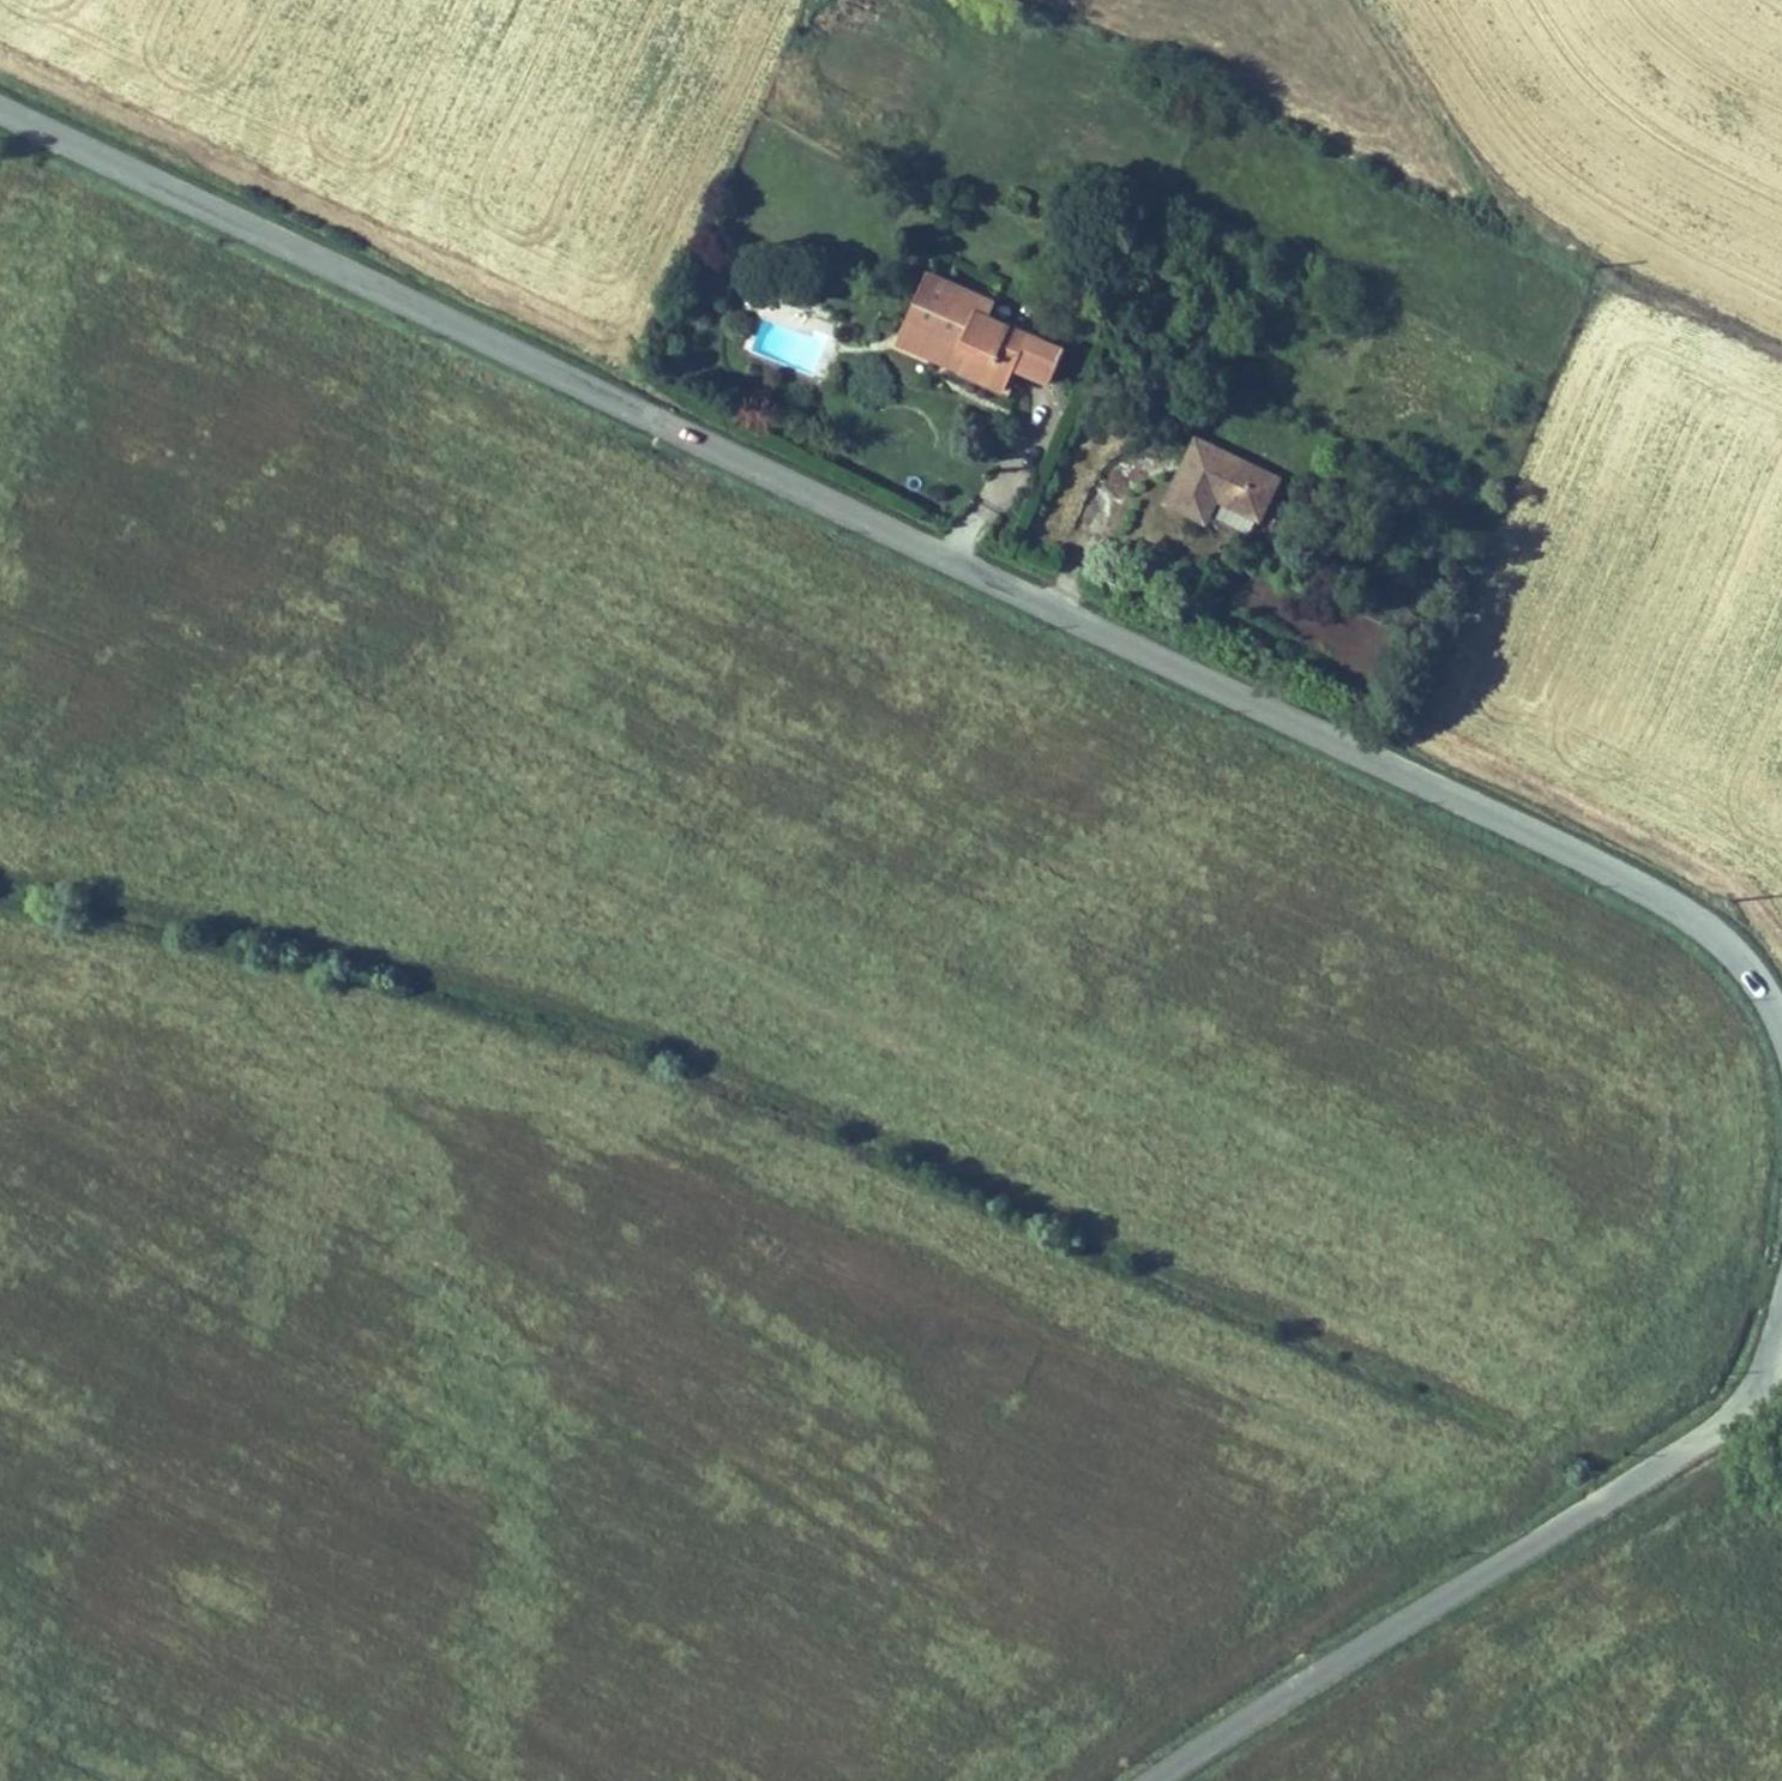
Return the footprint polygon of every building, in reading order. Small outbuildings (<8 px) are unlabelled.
[(1057,385),(1072,351),(998,317),(996,316),(1001,305),(935,274),(913,324),(978,354),(967,376),(1011,397),(1024,370),(1057,385)] [(978,354),(913,324),(902,346),(967,376),(978,354)] [(1295,481),(1213,442),(1184,503),(1220,520),(1230,500),(1276,522),(1295,481)]
